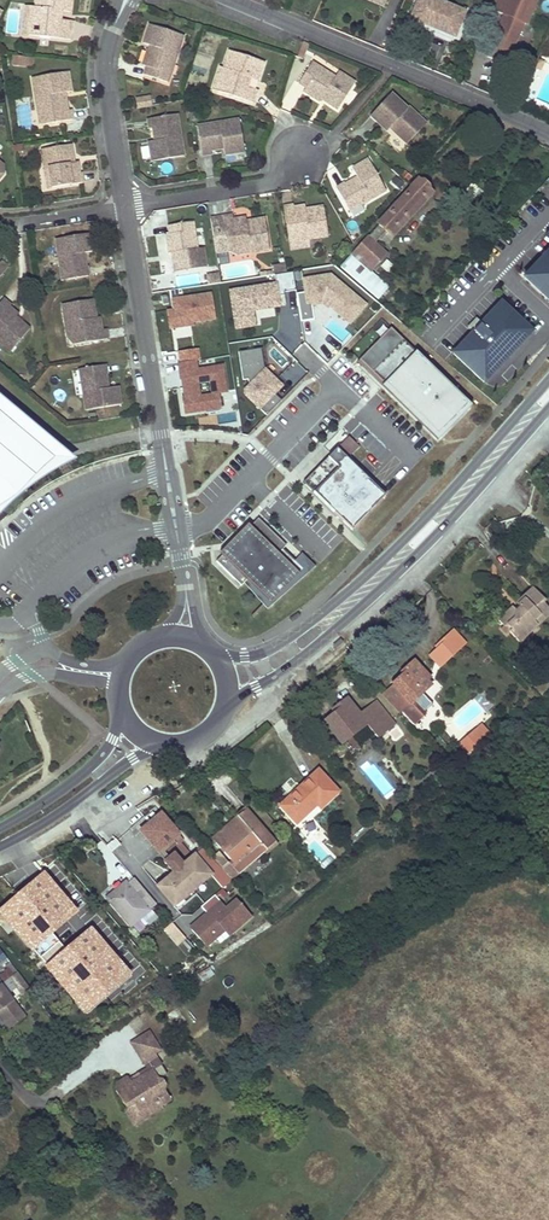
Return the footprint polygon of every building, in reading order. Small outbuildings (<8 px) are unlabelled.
[(37,4),(31,4),(29,33),(71,38),(72,20),(61,18),(57,18),(58,8),(62,9),(71,10),(72,0),(37,0),(37,4)] [(435,0),(418,0),(410,18),(453,38),(464,12),(435,0)] [(492,10),(503,15),(485,56),(504,64),(521,23),(524,24),(534,0),(497,0),(492,10)] [(23,33),(29,33),(31,4),(25,3),(23,33)] [(183,35),(149,23),(143,43),(149,45),(155,47),(153,52),(147,50),(142,65),(146,66),(144,74),(167,82),(171,72),(165,71),(168,62),(173,64),(183,35)] [(263,61),(229,50),(224,67),(219,66),(215,79),(220,80),(216,92),(252,103),(256,90),(246,87),(240,85),(243,76),(250,78),(257,81),(263,61)] [(11,69),(33,69),(33,57),(11,58),(11,69)] [(537,60),(533,69),(539,71),(543,63),(537,60)] [(340,108),(357,81),(340,70),(336,76),(329,71),(327,74),(317,68),(319,64),(314,61),(301,82),(309,87),(306,91),(322,101),(324,98),(326,94),(332,98),(329,102),(340,108)] [(327,74),(329,71),(319,64),(317,68),(327,74)] [(68,70),(33,77),(38,109),(45,113),(47,123),(72,118),(70,109),(67,109),(66,103),(61,100),(60,93),(64,92),(72,91),(68,70)] [(250,78),(243,76),(240,85),(246,87),(250,78)] [(216,92),(220,80),(215,79),(212,90),(216,92)] [(391,128),(408,143),(423,126),(415,118),(419,113),(410,105),(408,108),(392,93),(371,116),(388,131),(391,128)] [(137,110),(152,108),(150,96),(135,99),(137,110)] [(45,113),(38,109),(40,123),(47,123),(45,113)] [(419,113),(415,118),(423,126),(428,121),(419,113)] [(176,114),(146,119),(148,129),(152,128),(156,127),(158,140),(154,141),(148,142),(151,162),(183,156),(176,114)] [(241,120),(199,127),(204,157),(214,155),(213,152),(213,148),(224,146),(225,150),(226,156),(246,152),(241,120)] [(70,142),(41,147),(45,166),(50,165),(53,186),(83,181),(81,171),(79,172),(77,161),(73,161),(70,162),(69,157),(72,156),(70,142)] [(372,162),(356,170),(360,179),(362,182),(357,184),(356,181),(347,185),(346,183),(338,188),(347,207),(355,203),(363,205),(388,193),(372,162)] [(48,187),(53,186),(50,165),(45,166),(48,187)] [(372,273),(387,255),(375,244),(386,232),(390,235),(423,198),(426,201),(432,194),(430,191),(429,189),(429,188),(428,187),(426,185),(423,183),(421,182),(419,182),(417,180),(411,187),(412,188),(398,204),(395,202),(389,209),(391,211),(341,267),(378,300),(383,295),(385,296),(390,291),(388,289),(389,288),(372,273)] [(309,240),(328,237),(323,208),(312,210),(312,213),(306,214),(305,211),(304,206),(294,208),(293,206),(284,208),(289,239),(309,235),(309,240)] [(233,220),(233,217),(211,220),(216,253),(230,251),(249,248),(249,253),(270,249),(264,219),(252,221),(253,224),(247,225),(247,222),(246,218),(233,220)] [(191,223),(167,226),(169,234),(165,235),(168,255),(172,255),(175,254),(176,260),(172,261),(174,273),(205,268),(202,248),(195,249),(194,240),(189,241),(188,230),(192,230),(191,223)] [(90,233),(56,238),(61,265),(67,271),(68,280),(89,276),(88,267),(86,267),(85,258),(82,259),(81,255),(84,254),(94,252),(90,233)] [(290,243),(309,240),(309,235),(289,239),(290,243)] [(539,270),(548,259),(548,252),(524,278),(548,301),(548,280),(539,270)] [(539,270),(548,280),(548,259),(539,270)] [(275,276),(286,274),(285,266),(271,268),(272,276),(275,276)] [(277,285),(230,292),(236,329),(256,326),(253,311),(280,306),(279,296),(285,295),(284,291),(295,290),(292,273),(286,274),(275,276),(277,285)] [(218,274),(207,276),(208,285),(220,283),(218,274)] [(330,276),(307,280),(309,292),(296,294),(301,322),(314,319),(311,303),(323,301),(350,323),(364,306),(330,276)] [(183,290),(170,292),(173,310),(168,311),(171,331),(194,327),(193,322),(215,319),(211,295),(184,299),(183,290)] [(0,304),(0,346),(9,354),(28,332),(18,323),(16,326),(12,322),(14,320),(16,317),(7,310),(9,307),(2,302),(0,304)] [(89,303),(63,307),(66,327),(72,326),(73,339),(75,347),(103,343),(102,334),(97,334),(95,322),(91,323),(89,323),(88,317),(90,317),(89,303)] [(454,354),(485,383),(533,332),(502,303),(482,324),(474,332),(454,354)] [(474,332),(482,324),(477,319),(469,328),(474,332)] [(468,402),(390,328),(360,360),(439,433),(468,402)] [(261,349),(239,352),(243,381),(248,380),(249,387),(245,391),(246,395),(268,415),(281,401),(273,394),(277,390),(271,385),(275,381),(265,372),(261,349)] [(198,350),(178,353),(180,364),(197,361),(200,361),(198,350)] [(164,354),(165,363),(177,362),(175,353),(164,354)] [(223,366),(198,370),(197,361),(180,364),(178,364),(181,380),(183,380),(187,404),(184,404),(185,414),(222,408),(220,394),(228,393),(223,366)] [(86,415),(121,409),(118,389),(109,390),(106,391),(105,385),(108,385),(107,377),(108,377),(107,368),(85,372),(86,381),(82,386),(86,415)] [(35,461),(0,500),(0,507),(58,463),(0,411),(0,429),(35,461)] [(35,461),(0,429),(0,500),(35,461)] [(386,494),(338,448),(304,483),(352,529),(386,494)] [(288,545),(260,518),(252,526),(249,524),(222,553),(225,556),(219,562),(243,585),(249,579),(274,603),(306,570),(284,549),(288,545)] [(531,586),(522,595),(526,598),(518,604),(521,606),(515,611),(510,606),(496,619),(499,623),(500,622),(508,633),(517,642),(530,631),(528,629),(534,623),(536,626),(548,614),(548,611),(541,601),(544,598),(531,586)] [(522,595),(510,606),(515,611),(521,606),(518,604),(526,598),(522,595)] [(499,623),(495,627),(504,636),(508,633),(500,622),(499,623)] [(454,629),(429,654),(441,666),(466,641),(454,629)] [(392,684),(382,692),(400,714),(404,711),(416,722),(425,713),(419,706),(426,701),(420,695),(430,686),(426,681),(429,678),(413,660),(390,681),(392,684)] [(338,711),(324,721),(341,743),(365,724),(376,738),(394,725),(377,702),(360,714),(346,698),(336,707),(338,711)] [(489,733),(481,724),(457,744),(465,754),(489,733)] [(429,773),(419,783),(427,790),(448,771),(442,763),(433,773),(429,773)] [(317,771),(279,805),(301,829),(323,809),(321,805),(338,791),(317,771)] [(266,850),(275,841),(246,809),(237,816),(241,821),(221,837),(226,843),(230,847),(223,853),(231,861),(233,863),(247,850),(258,841),(266,850)] [(241,821),(237,816),(218,833),(221,837),(241,821)] [(266,850),(258,841),(247,850),(255,859),(261,853),(266,850)] [(265,857),(278,845),(275,841),(266,850),(261,853),(265,857)] [(220,848),(223,853),(230,847),(226,843),(220,848)] [(210,873),(194,855),(158,887),(173,905),(197,886),(210,873)] [(233,863),(231,861),(221,869),(230,879),(232,882),(241,873),(233,863)] [(221,869),(218,866),(210,873),(221,887),(230,879),(221,869)] [(123,882),(106,898),(130,925),(156,905),(133,877),(126,885),(123,882)] [(203,894),(197,886),(173,905),(179,914),(203,894)] [(188,926),(210,949),(251,913),(235,895),(225,905),(214,893),(200,906),(204,911),(188,926)] [(46,928),(81,968),(99,951),(59,906),(44,919),(49,926),(46,928)] [(176,945),(186,937),(172,921),(163,928),(176,945)] [(211,969),(199,973),(202,980),(214,976),(211,969)] [(29,990),(17,974),(9,980),(21,996),(29,990)] [(121,976),(115,981),(118,985),(124,982),(121,976)] [(0,985),(0,1007),(10,999),(0,985)] [(10,999),(0,1007),(0,1016),(4,1021),(19,1010),(10,999)] [(149,1033),(131,1044),(142,1062),(154,1055),(160,1051),(149,1033)] [(152,1074),(163,1066),(154,1055),(142,1062),(147,1071),(152,1074)] [(129,1083),(131,1087),(152,1074),(147,1071),(129,1083)] [(158,1083),(152,1074),(131,1087),(129,1083),(127,1079),(118,1085),(116,1092),(127,1108),(134,1104),(137,1109),(139,1108),(145,1110),(150,1118),(160,1111),(161,1108),(170,1103),(162,1092),(164,1088),(161,1084),(158,1083)] [(124,1112),(134,1127),(150,1118),(145,1110),(139,1108),(137,1109),(134,1104),(127,1108),(124,1112)]
